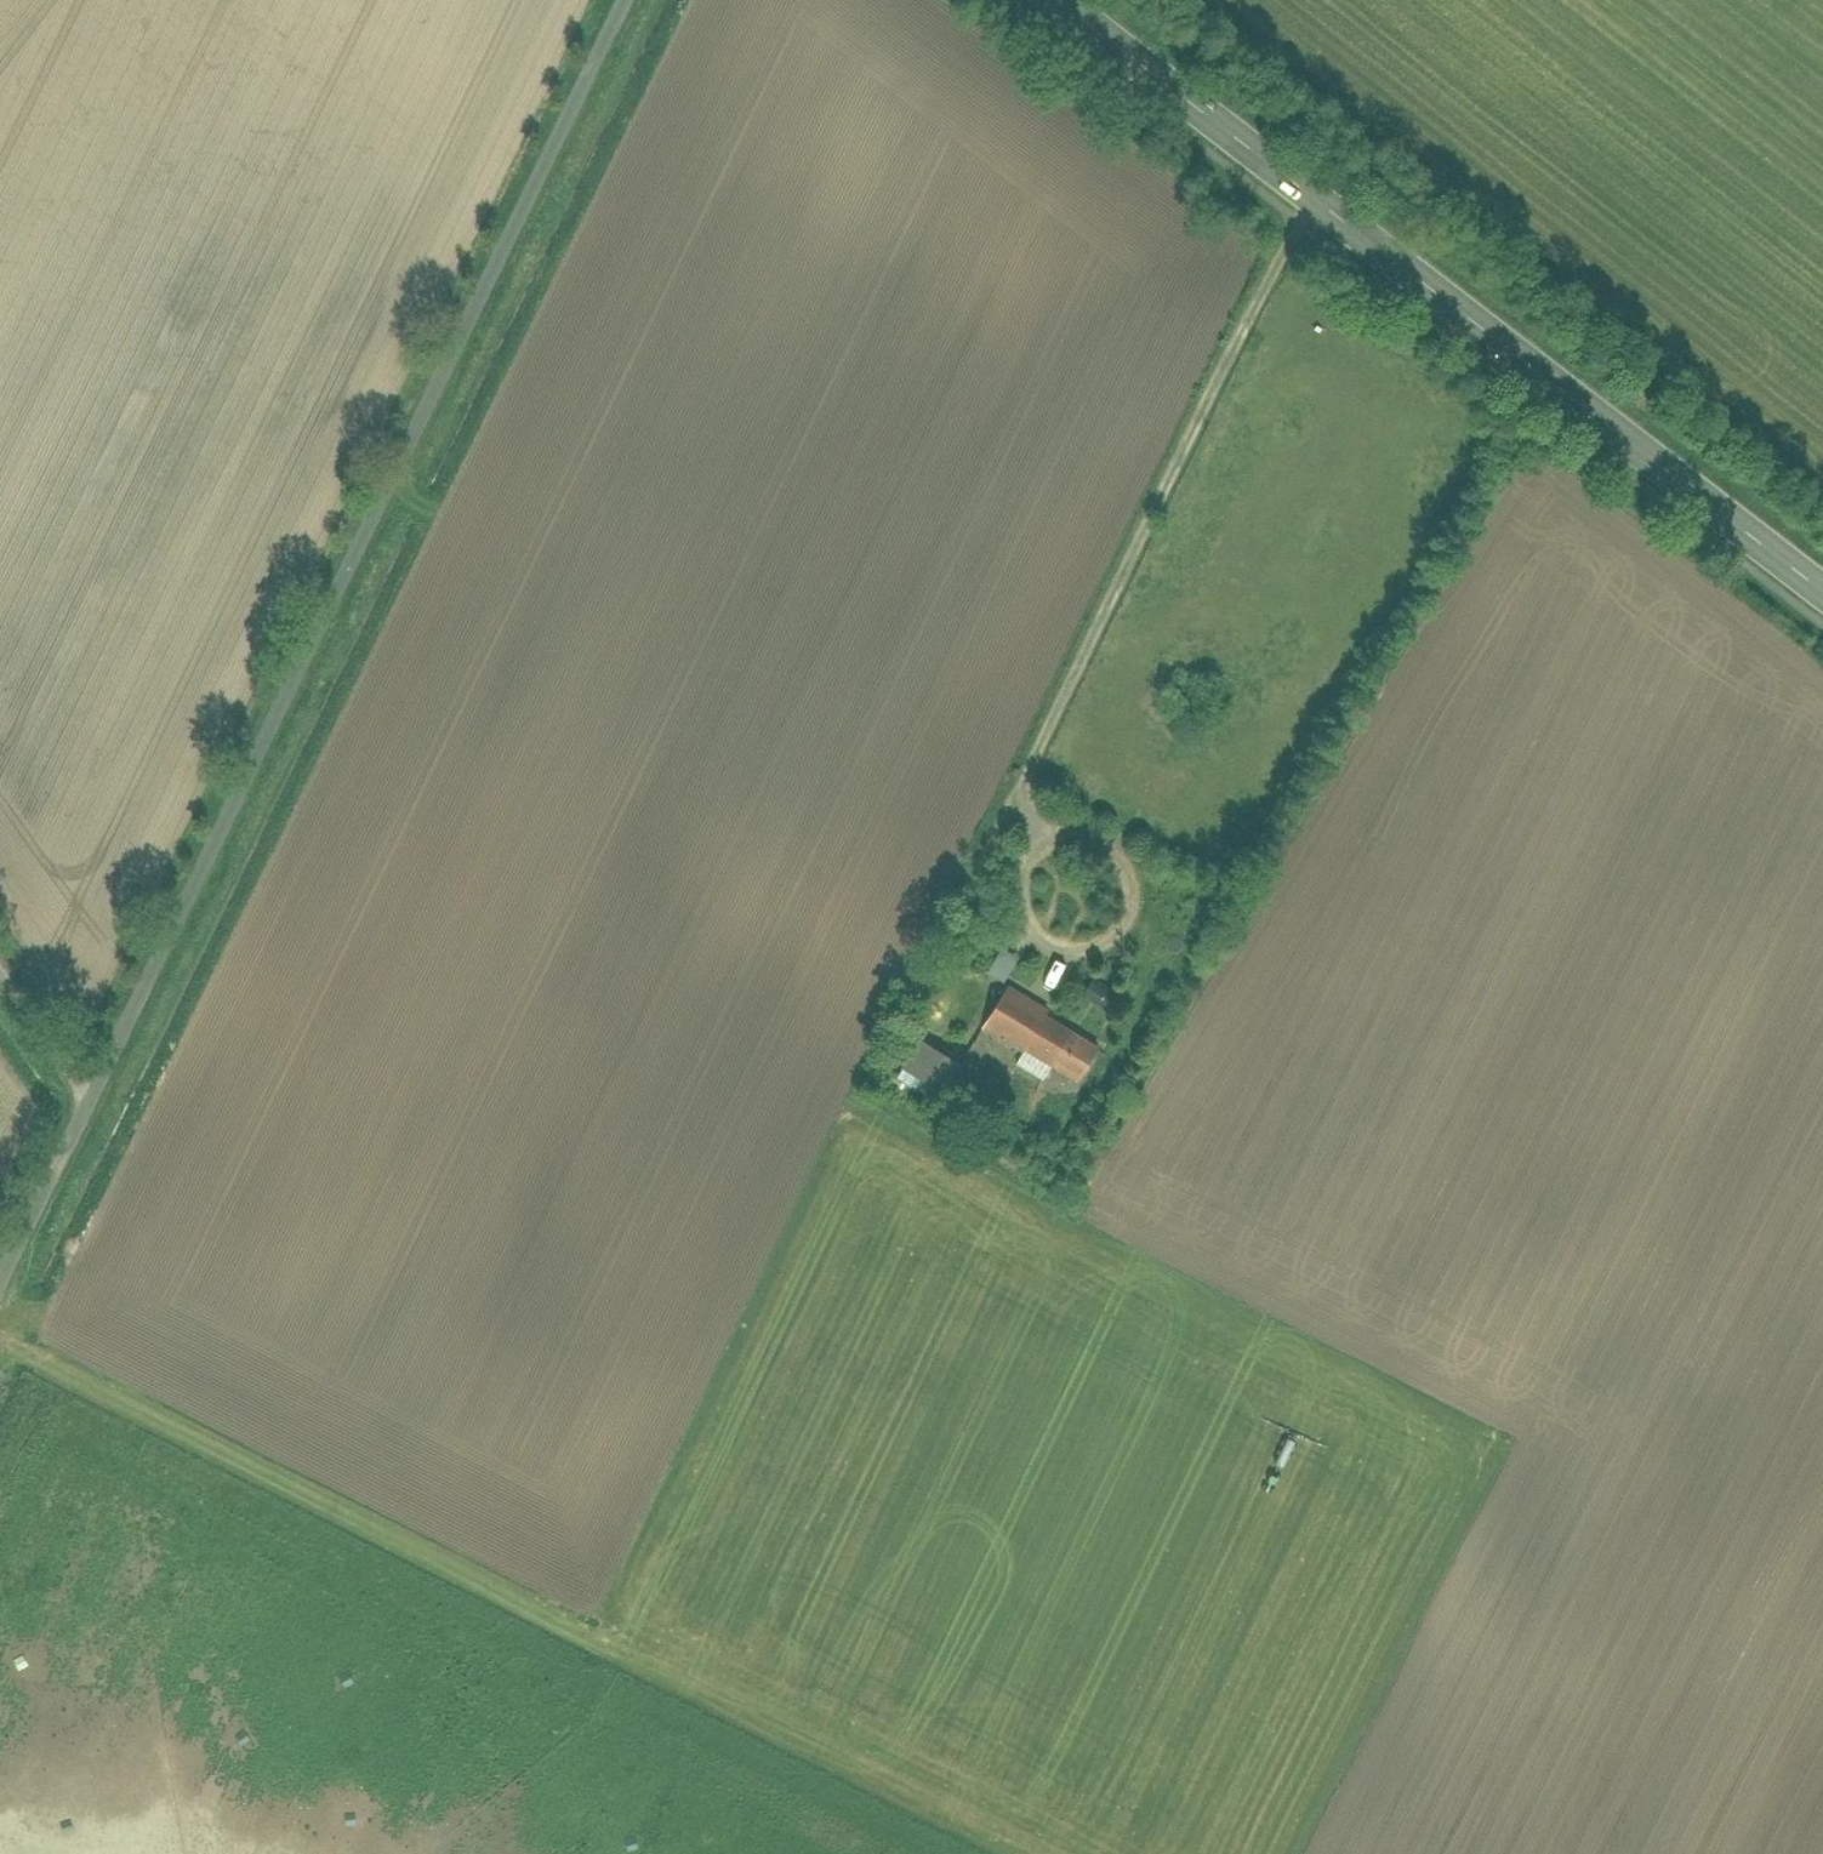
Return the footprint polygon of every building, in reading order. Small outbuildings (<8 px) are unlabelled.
[(1090,980),(1078,1000),(1110,1019),(1122,1000),(1090,980)] [(1069,1082),(1091,1047),(1003,992),(981,1028),(1069,1082)] [(910,1037),(892,1067),(936,1094),(955,1064),(910,1037)]
